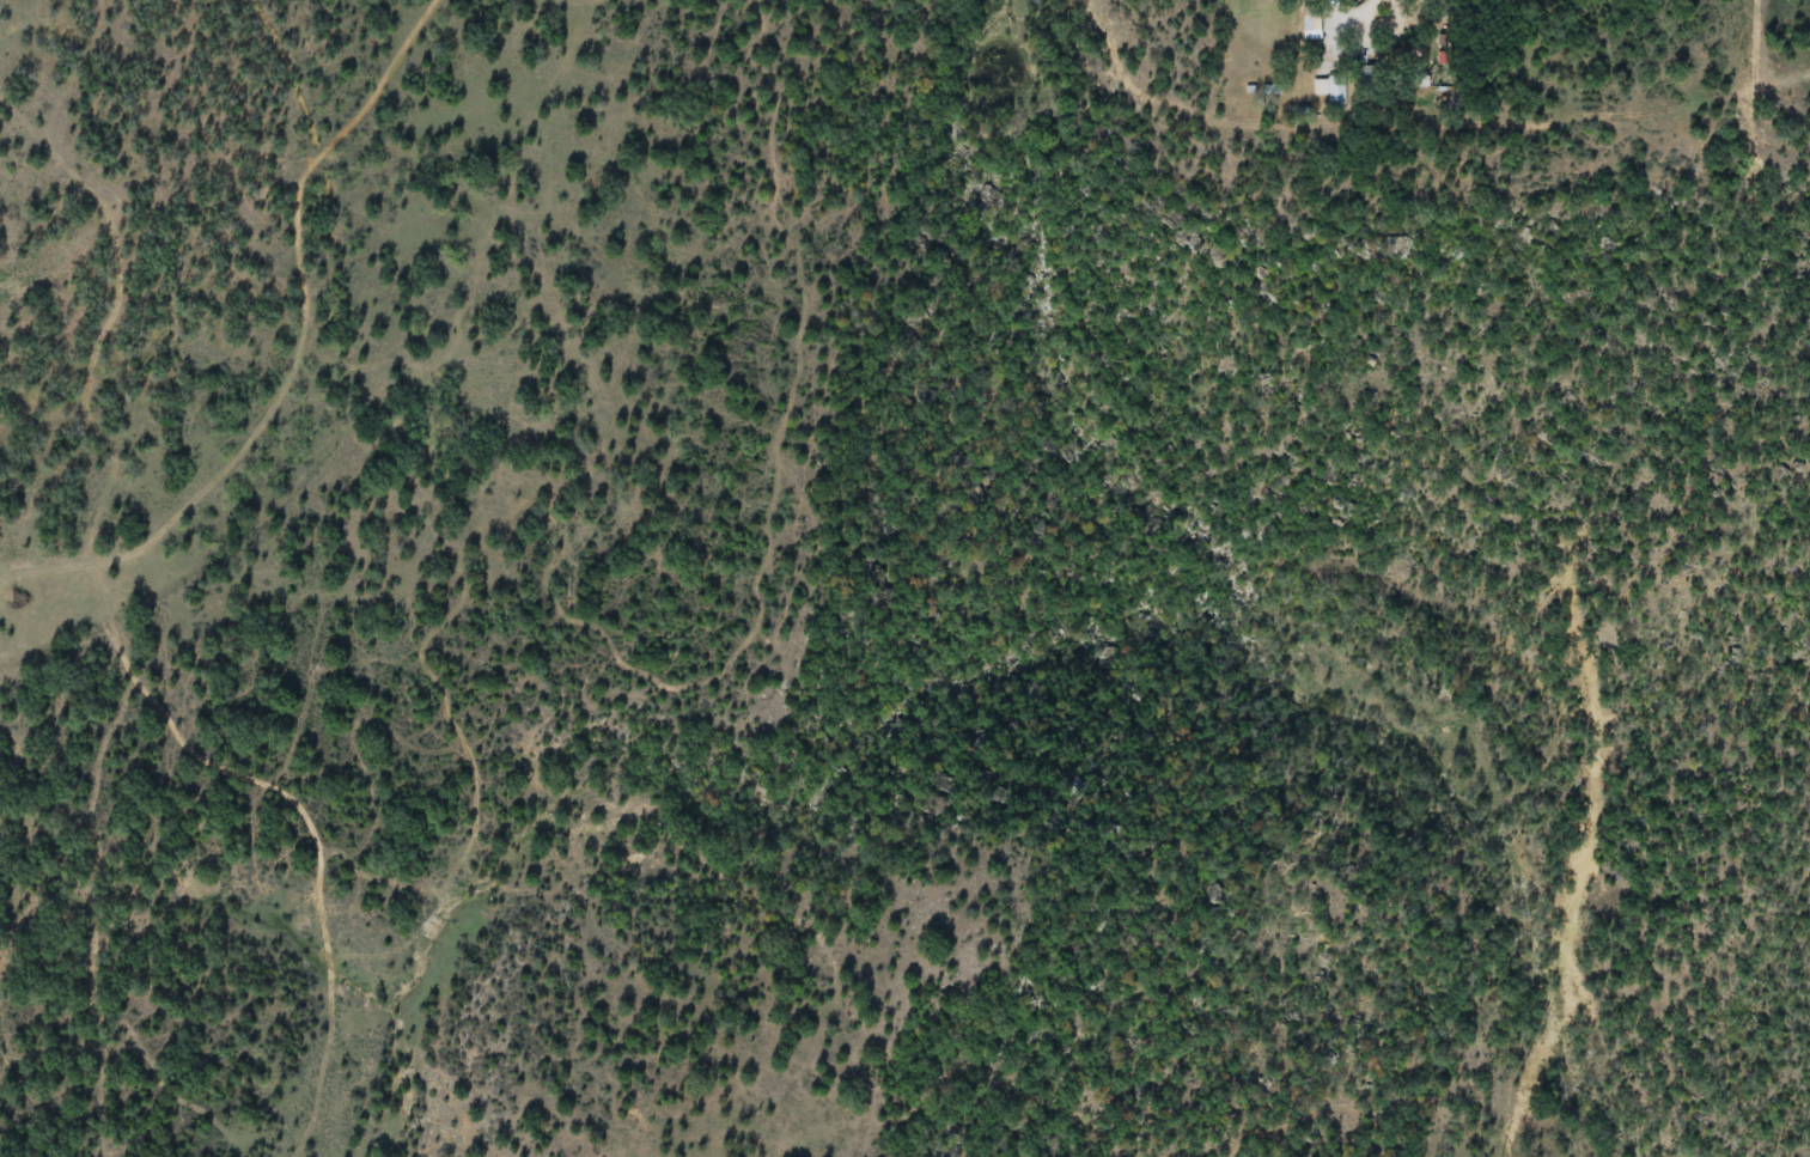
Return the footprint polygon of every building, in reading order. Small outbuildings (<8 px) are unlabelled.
[(1303,8),(1321,8),(1321,41),(1303,41),(1303,8)] [(1314,78),(1345,78),(1345,109),(1328,109),(1328,95),(1314,95),(1314,78)]
